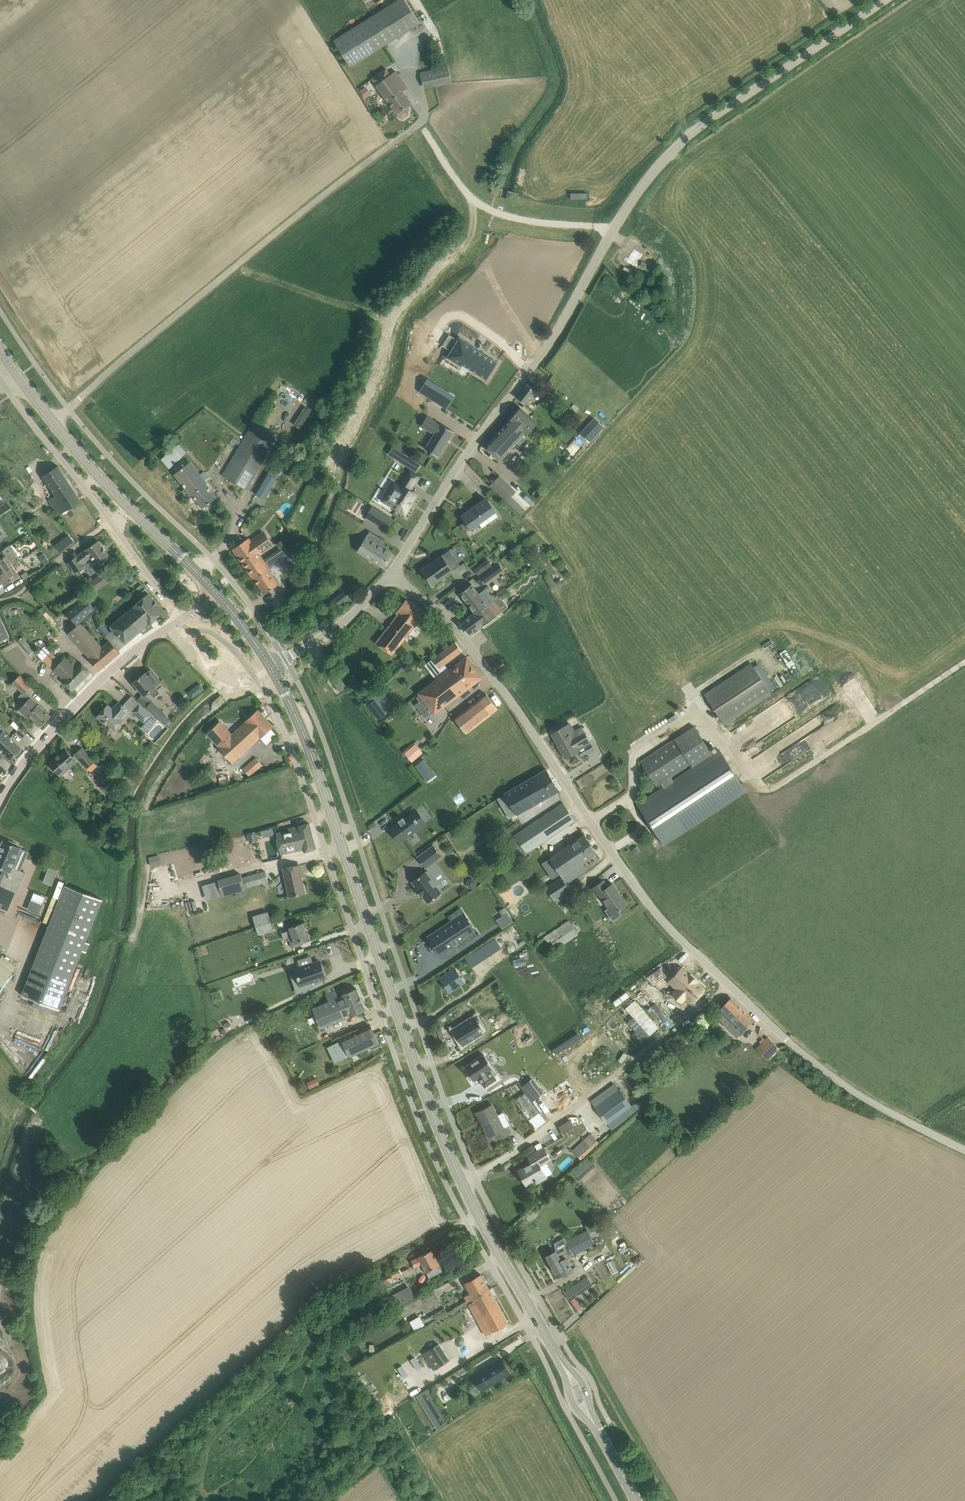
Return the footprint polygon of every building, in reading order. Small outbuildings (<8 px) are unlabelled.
[(352,65),(419,23),(405,0),(396,0),(335,39),(352,65)] [(449,66),(421,73),(424,89),(452,82),(449,66)] [(408,105),(411,103),(391,75),(377,85),(397,113),(399,112),(402,116),(405,117),(410,113),(411,109),(408,105)] [(366,86),(360,90),(366,99),(372,94),(366,86)] [(451,350),(451,351),(465,360),(461,366),(462,365),(487,380),(498,362),(475,348),(473,347),(474,345),(460,336),(458,339),(451,350)] [(472,405),(450,391),(448,394),(430,383),(415,407),(420,410),(428,396),(464,417),(472,405)] [(517,397),(526,404),(536,392),(527,384),(517,397)] [(486,447),(501,461),(524,436),(526,437),(538,423),(521,407),(486,447)] [(454,431),(428,415),(421,427),(434,434),(425,448),(439,457),(454,431)] [(595,416),(580,432),(590,441),(605,426),(595,416)] [(223,475),(247,489),(278,435),(255,421),(223,475)] [(575,448),(579,445),(575,442),(566,451),(572,457),(578,451),(575,448)] [(393,446),(388,453),(400,460),(405,453),(393,446)] [(175,447),(162,459),(170,468),(183,456),(175,447)] [(207,483),(191,461),(175,474),(191,495),(192,494),(203,508),(217,497),(207,483)] [(56,496),(50,500),(59,515),(66,511),(81,501),(59,466),(43,476),(56,496)] [(418,476),(410,471),(401,487),(394,483),(383,500),(405,514),(410,506),(409,505),(416,494),(410,490),(418,476)] [(268,473),(256,494),(266,499),(277,478),(268,473)] [(500,476),(491,485),(506,501),(516,492),(500,476)] [(466,521),(461,525),(466,532),(496,511),(487,499),(462,516),(466,521)] [(0,506),(0,513),(1,515),(13,506),(9,500),(2,505),(0,506)] [(394,520),(387,515),(381,526),(388,530),(394,520)] [(383,547),(387,541),(370,531),(358,551),(383,566),(392,553),(383,547)] [(233,549),(250,574),(259,567),(256,563),(263,558),(260,554),(273,544),(264,532),(251,541),(249,538),(233,549)] [(68,562),(76,573),(85,566),(91,575),(100,568),(99,567),(111,558),(99,540),(68,562)] [(22,559),(21,559),(18,555),(12,554),(7,557),(3,550),(0,552),(0,574),(13,565),(22,559)] [(422,569),(433,585),(460,566),(449,550),(422,569)] [(45,565),(50,561),(44,553),(39,556),(45,565)] [(278,553),(265,562),(270,568),(270,569),(282,560),(278,553)] [(491,556),(495,562),(500,558),(497,553),(491,556)] [(259,567),(250,574),(253,579),(254,579),(265,594),(279,584),(269,568),(270,568),(265,562),(263,558),(256,563),(259,567)] [(474,569),(478,575),(492,565),(488,559),(474,569)] [(502,559),(491,567),(496,574),(507,567),(502,559)] [(6,585),(20,575),(13,565),(0,574),(0,576),(6,585)] [(109,568),(87,583),(93,592),(115,578),(109,568)] [(494,576),(488,569),(479,576),(481,578),(484,583),(485,583),(494,576)] [(133,573),(130,573),(127,575),(127,578),(129,581),(132,581),(135,579),(135,576),(133,573)] [(144,597),(125,613),(141,631),(165,610),(149,593),(143,583),(137,588),(144,597)] [(472,584),(460,593),(475,612),(477,615),(496,602),(494,599),(496,597),(494,594),(492,595),(487,588),(480,594),(472,584)] [(475,612),(461,623),(470,636),(503,611),(503,610),(507,607),(501,600),(510,593),(506,588),(498,594),(498,595),(496,597),(494,599),(496,602),(477,615),(475,612)] [(344,590),(333,599),(340,607),(350,598),(344,590)] [(78,625),(69,633),(90,657),(89,658),(100,670),(121,653),(110,641),(103,647),(81,623),(96,610),(84,596),(66,611),(78,625)] [(376,643),(392,655),(425,613),(407,599),(396,612),(399,614),(376,643)] [(98,627),(110,641),(119,650),(141,631),(125,613),(111,626),(111,627),(108,630),(102,624),(98,627)] [(3,640),(10,637),(1,617),(0,618),(0,634),(3,640)] [(18,641),(29,654),(30,654),(33,657),(37,653),(34,650),(35,650),(24,636),(18,641)] [(433,659),(440,668),(463,650),(456,641),(433,659)] [(37,653),(54,669),(62,661),(44,645),(37,653)] [(55,671),(52,675),(56,679),(60,675),(65,680),(63,681),(73,690),(91,671),(82,662),(80,664),(75,659),(72,663),(65,657),(62,661),(54,669),(55,671)] [(419,693),(435,713),(483,677),(467,657),(419,693)] [(501,659),(498,661),(502,668),(506,666),(501,659)] [(705,694),(725,725),(771,694),(752,663),(705,694)] [(134,682),(145,695),(150,691),(155,697),(160,693),(155,687),(156,686),(155,686),(161,681),(151,669),(145,674),(145,673),(134,682)] [(23,693),(24,694),(27,691),(32,686),(21,675),(13,683),(23,693)] [(333,681),(341,691),(347,687),(339,676),(333,681)] [(398,699),(405,694),(400,687),(392,692),(398,699)] [(455,718),(467,733),(498,709),(501,713),(509,707),(493,688),(486,693),(455,718)] [(24,704),(18,710),(26,717),(29,714),(42,726),(51,716),(39,704),(31,697),(32,696),(27,691),(24,694),(23,693),(20,696),(19,699),(24,704)] [(376,699),(368,705),(380,721),(388,715),(376,699)] [(153,713),(146,707),(139,701),(130,710),(144,723),(147,719),(152,714),(153,713)] [(151,701),(146,707),(153,713),(160,720),(166,713),(151,701)] [(108,723),(115,729),(124,719),(123,718),(129,711),(119,702),(113,709),(108,705),(98,716),(107,725),(108,723)] [(246,721),(247,722),(232,735),(220,722),(208,733),(220,746),(219,747),(232,762),(260,737),(261,737),(273,726),(258,710),(246,721)] [(152,714),(147,719),(153,724),(157,719),(152,714)] [(578,748),(591,742),(582,726),(574,731),(570,723),(552,733),(566,758),(580,750),(578,748)] [(21,747),(0,727),(0,752),(4,755),(5,754),(11,759),(15,754),(16,755),(21,750),(20,749),(21,747)] [(638,803),(665,845),(746,791),(719,750),(672,781),(670,778),(691,764),(675,739),(641,761),(657,786),(665,781),(667,784),(638,803)] [(416,744),(406,753),(413,762),(423,753),(416,744)] [(76,754),(88,767),(94,761),(82,748),(76,754)] [(49,763),(60,775),(77,761),(66,749),(62,754),(61,753),(49,763)] [(244,769),(250,775),(262,764),(256,758),(244,769)] [(436,775),(424,759),(415,766),(426,782),(436,775)] [(505,793),(517,814),(559,790),(547,769),(505,793)] [(515,835),(527,853),(575,821),(564,803),(515,835)] [(119,813),(114,809),(109,816),(114,820),(119,813)] [(400,822),(391,829),(400,841),(421,826),(417,821),(418,821),(416,817),(415,818),(412,813),(404,819),(403,817),(402,818),(403,818),(400,820),(399,820),(400,822)] [(276,833),(280,853),(304,849),(305,851),(316,848),(309,823),(300,825),(293,827),(293,829),(276,833)] [(261,829),(262,836),(274,834),(273,827),(261,829)] [(246,834),(249,843),(258,840),(255,831),(246,834)] [(546,886),(554,900),(571,889),(566,883),(587,869),(583,863),(597,853),(585,834),(549,857),(562,876),(546,886)] [(4,840),(0,849),(0,867),(1,867),(0,870),(0,907),(8,910),(20,879),(23,880),(26,873),(13,867),(21,848),(17,846),(18,843),(10,840),(9,842),(4,840)] [(433,845),(418,857),(426,867),(427,867),(430,864),(441,856),(433,845)] [(250,851),(251,860),(261,858),(259,849),(250,851)] [(150,856),(152,865),(161,863),(159,854),(150,856)] [(426,871),(412,881),(418,889),(417,890),(421,895),(422,894),(428,902),(432,900),(432,901),(439,896),(438,895),(441,892),(436,884),(435,883),(438,881),(432,872),(435,870),(430,864),(427,867),(429,870),(427,872),(426,871)] [(284,868),(290,896),(305,893),(299,865),(284,868)] [(49,866),(43,882),(52,885),(58,870),(49,866)] [(241,872),(217,879),(222,896),(246,890),(245,888),(268,881),(265,870),(242,876),(241,872)] [(617,892),(618,891),(613,884),(608,887),(604,880),(596,886),(592,888),(597,895),(600,893),(613,913),(619,910),(627,904),(625,904),(617,892)] [(66,885),(22,995),(60,1010),(103,899),(66,885)] [(34,891),(27,908),(38,913),(45,896),(34,891)] [(503,916),(497,920),(503,928),(513,921),(505,908),(500,911),(503,916)] [(263,925),(265,932),(273,929),(268,911),(253,916),(256,927),(263,925)] [(461,917),(433,936),(443,952),(472,933),(461,917)] [(538,942),(541,946),(548,956),(578,936),(569,921),(538,942)] [(282,933),(285,940),(290,939),(293,947),(294,947),(303,944),(302,940),(308,938),(305,928),(307,927),(306,922),(290,927),(291,930),(282,933)] [(495,938),(479,949),(485,958),(501,948),(495,938)] [(300,967),(296,968),(301,985),(312,981),(325,977),(324,977),(319,961),(314,962),(311,955),(298,960),(300,966),(300,967)] [(667,975),(661,967),(648,975),(655,984),(667,975)] [(455,968),(441,978),(450,992),(464,982),(455,968)] [(703,988),(682,968),(670,981),(678,988),(677,989),(685,997),(686,996),(691,1001),(703,988)] [(336,991),(327,995),(329,1001),(313,1007),(321,1028),(366,1009),(357,988),(342,994),(343,997),(339,999),(336,991)] [(625,1007),(633,1016),(626,1021),(641,1041),(659,1027),(636,998),(625,1007)] [(726,1025),(737,1037),(754,1020),(731,998),(720,1010),(731,1021),(726,1025)] [(476,1015),(456,1029),(465,1043),(485,1030),(476,1015)] [(513,1015),(494,1026),(498,1033),(517,1021),(513,1015)] [(342,1039),(342,1040),(328,1046),(335,1061),(349,1054),(350,1057),(379,1043),(371,1025),(342,1039)] [(768,1037),(756,1049),(768,1060),(779,1048),(768,1037)] [(689,1044),(684,1038),(678,1044),(683,1049),(689,1044)] [(478,1059),(465,1068),(466,1069),(463,1070),(466,1074),(468,1072),(468,1073),(467,1074),(471,1080),(472,1079),(474,1081),(479,1077),(485,1087),(497,1079),(491,1070),(494,1068),(485,1054),(482,1056),(480,1054),(477,1057),(478,1059)] [(317,1078),(307,1082),(310,1088),(320,1084),(317,1078)] [(737,1081),(731,1086),(738,1093),(744,1088),(737,1081)] [(606,1098),(595,1107),(607,1123),(631,1105),(619,1089),(606,1098)] [(525,1092),(515,1100),(531,1123),(545,1113),(543,1110),(539,1112),(525,1092)] [(477,1112),(477,1113),(490,1138),(497,1140),(499,1140),(499,1139),(510,1134),(507,1127),(504,1128),(492,1105),(477,1112)] [(575,1148),(582,1157),(598,1143),(591,1134),(575,1148)] [(544,1147),(541,1142),(535,1145),(538,1151),(544,1147)] [(532,1162),(518,1170),(527,1185),(535,1180),(537,1183),(548,1177),(541,1165),(550,1159),(544,1147),(538,1151),(528,1156),(532,1162)] [(578,1175),(593,1164),(590,1159),(575,1170),(578,1175)] [(606,1210),(600,1215),(604,1220),(610,1215),(606,1210)] [(592,1222),(585,1225),(588,1230),(589,1233),(596,1229),(592,1222)] [(567,1241),(566,1242),(573,1255),(595,1243),(589,1233),(588,1230),(567,1241)] [(556,1250),(547,1256),(547,1258),(556,1273),(561,1270),(564,1276),(574,1271),(567,1258),(573,1255),(566,1242),(567,1241),(565,1238),(555,1243),(556,1250)] [(428,1273),(427,1273),(430,1278),(443,1271),(441,1267),(440,1267),(439,1266),(440,1265),(432,1250),(423,1254),(419,1256),(419,1257),(412,1260),(415,1268),(423,1264),(427,1272),(427,1271),(428,1273)] [(390,1273),(383,1277),(386,1284),(392,1282),(391,1280),(403,1274),(398,1265),(389,1270),(390,1273)] [(465,1296),(468,1302),(474,1298),(490,1290),(481,1274),(466,1283),(471,1293),(465,1296)] [(587,1277),(565,1292),(570,1300),(592,1285),(587,1277)] [(410,1286),(390,1296),(395,1308),(415,1297),(410,1286)] [(380,1290),(369,1296),(374,1305),(385,1299),(380,1290)] [(474,1298),(468,1302),(474,1298),(475,1301),(469,1304),(486,1335),(508,1323),(490,1290),(474,1298)] [(423,1320),(426,1326),(446,1314),(443,1309),(423,1320)] [(308,1319),(302,1324),(308,1332),(315,1326),(308,1319)] [(432,1369),(449,1361),(440,1343),(423,1351),(432,1369)] [(502,1358),(472,1376),(481,1391),(511,1373),(502,1358)] [(457,1370),(459,1375),(468,1370),(466,1365),(457,1370)] [(429,1387),(417,1394),(438,1429),(450,1422),(429,1387)]
